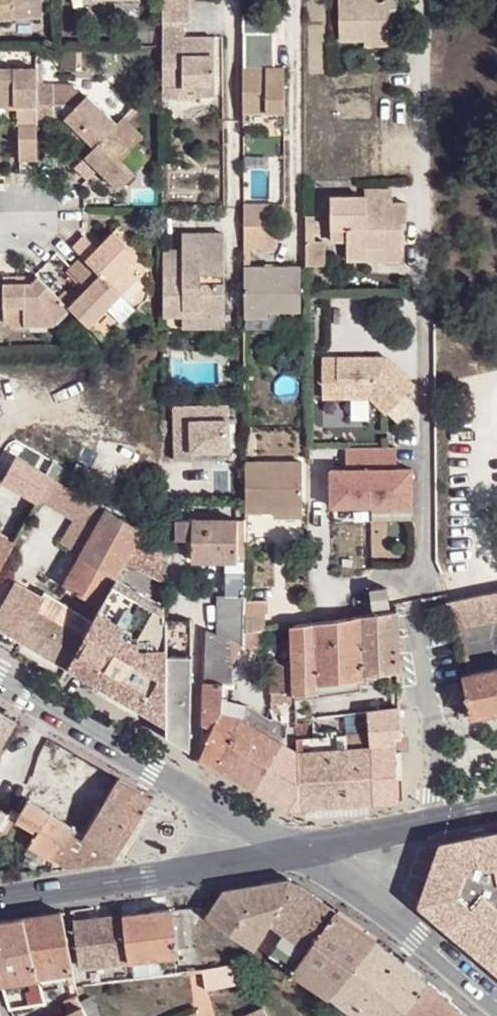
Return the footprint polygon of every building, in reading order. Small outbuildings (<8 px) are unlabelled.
[(39,20),(40,0),(0,0),(0,20),(39,20)] [(190,0),(161,0),(161,50),(161,82),(161,87),(177,88),(177,92),(194,92),(193,99),(215,98),(215,72),(205,72),(206,60),(215,60),(215,42),(184,41),(183,24),(190,24),(190,0)] [(365,40),(390,39),(390,23),(390,12),(397,11),(397,0),(339,0),(339,41),(365,40)] [(271,10),(244,10),(243,31),(271,30),(271,10)] [(390,39),(365,40),(365,47),(391,46),(390,39)] [(265,67),(284,67),(284,57),(265,57),(265,67)] [(205,72),(215,72),(215,60),(206,60),(205,72)] [(244,67),(244,111),(284,109),(284,67),(265,67),(244,67)] [(37,85),(37,69),(0,69),(0,108),(37,106),(37,85)] [(52,85),(37,85),(37,106),(37,125),(53,125),(52,85)] [(161,87),(162,105),(194,105),(193,99),(194,92),(177,92),(177,88),(161,87)] [(96,148),(117,127),(87,97),(60,125),(77,141),(83,134),(96,148)] [(142,139),(124,120),(117,127),(96,148),(91,154),(75,170),(87,182),(98,172),(106,164),(112,170),(105,178),(118,191),(134,174),(121,160),(142,139)] [(38,162),(37,128),(19,128),(19,162),(38,162)] [(77,141),(91,154),(96,148),(83,134),(77,141)] [(98,172),(105,178),(112,170),(106,164),(98,172)] [(331,197),(332,240),(346,241),(346,259),(367,259),(368,247),(401,247),(401,222),(407,222),(406,203),(393,203),(392,189),(365,189),(366,197),(331,197)] [(275,198),(244,199),(244,221),(274,220),(275,198)] [(277,220),(274,220),(244,221),(245,242),(250,242),(277,241),(277,220)] [(76,253),(114,290),(129,274),(120,263),(129,254),(106,230),(91,244),(78,230),(66,243),(76,253)] [(313,231),(306,231),(306,258),(314,258),(313,231)] [(163,249),(164,317),(185,317),(185,309),(201,308),(202,315),(226,316),(226,286),(213,286),(212,275),(225,275),(225,234),(184,233),(184,249),(163,249)] [(368,247),(367,259),(402,258),(401,247),(368,247)] [(83,322),(114,290),(76,253),(62,266),(80,284),(67,297),(62,301),(69,308),(83,322)] [(314,258),(306,258),(306,284),(324,284),(324,257),(314,258)] [(245,263),(245,312),(267,312),(267,306),(301,306),(301,262),(250,262),(245,263)] [(39,278),(36,275),(23,276),(24,285),(33,285),(39,278)] [(226,286),(225,275),(212,275),(213,286),(226,286)] [(57,297),(39,278),(33,285),(24,285),(23,276),(1,276),(2,327),(21,326),(21,331),(48,331),(69,308),(62,301),(57,297)] [(62,301),(67,297),(62,292),(57,297),(62,301)] [(185,309),(185,317),(185,327),(226,327),(226,316),(202,315),(201,308),(185,309)] [(369,358),(323,358),(323,386),(350,385),(351,398),(371,398),(387,414),(415,386),(393,364),(369,364),(369,358)] [(350,385),(323,386),(323,398),(351,398),(350,385)] [(397,471),(396,448),(344,449),(345,474),(328,474),(329,516),(413,514),(412,471),(397,471)] [(245,454),(246,504),(274,504),(274,496),(303,495),(302,454),(245,454)] [(38,504),(52,479),(16,457),(2,484),(38,504)] [(106,510),(52,479),(38,504),(28,522),(81,554),(106,510)] [(303,508),(303,495),(274,496),(274,504),(274,509),(303,508)] [(142,532),(106,510),(81,554),(64,584),(101,607),(137,541),(142,532)] [(191,562),(219,563),(246,563),(246,520),(177,520),(176,540),(191,540),(191,562)] [(166,545),(142,532),(137,541),(126,563),(166,587),(166,561),(166,558),(166,545)] [(16,544),(0,534),(0,573),(16,544)] [(217,634),(244,647),(245,648),(246,635),(246,615),(246,573),(226,573),(225,599),(218,599),(217,634)] [(84,637),(67,668),(168,726),(167,670),(167,655),(167,621),(166,609),(116,580),(101,607),(94,620),(87,633),(84,637)] [(67,668),(84,637),(87,633),(94,620),(56,597),(46,591),(42,597),(30,591),(17,583),(0,612),(0,627),(67,668)] [(42,597),(46,591),(34,584),(30,591),(42,597)] [(56,597),(94,620),(101,607),(64,584),(56,597)] [(372,592),(374,608),(390,606),(388,589),(372,592)] [(496,620),(496,606),(495,592),(447,602),(445,596),(434,599),(422,602),(422,604),(424,613),(428,612),(448,608),(451,629),(496,620)] [(399,671),(397,612),(370,616),(338,620),(310,624),(293,627),(293,670),(295,691),(319,691),(320,696),(361,688),(360,676),(399,671)] [(246,635),(263,632),(263,615),(246,615),(246,635)] [(191,621),(167,621),(167,655),(167,670),(168,726),(169,736),(190,749),(191,621)] [(206,629),(202,726),(212,725),(200,756),(254,788),(281,741),(281,722),(274,722),(247,707),(246,706),(240,718),(222,712),(223,699),(224,684),(232,683),(232,667),(244,647),(217,634),(206,629)] [(245,648),(263,656),(263,632),(246,635),(245,648)] [(297,712),(295,691),(293,670),(272,660),(273,708),(280,712),(297,712)] [(461,677),(468,711),(470,718),(496,712),(496,670),(461,677)] [(246,706),(223,699),(222,712),(240,718),(246,706)] [(401,738),(401,709),(368,711),(368,728),(372,804),(402,802),(401,781),(401,751),(395,751),(395,739),(401,738)] [(0,711),(0,753),(20,722),(0,711)] [(307,725),(297,725),(297,751),(297,809),(372,804),(368,728),(347,730),(347,735),(338,737),(338,731),(325,732),(325,738),(308,739),(307,725)] [(297,809),(297,751),(281,741),(254,788),(289,809),(297,809)] [(60,745),(28,800),(49,813),(84,836),(118,779),(60,745)] [(153,799),(118,779),(84,836),(118,855),(153,799)] [(28,800),(19,816),(40,829),(49,813),(28,800)] [(118,855),(84,836),(49,813),(40,829),(36,836),(30,845),(71,868),(105,863),(111,861),(118,855)] [(40,829),(19,816),(14,822),(36,836),(40,829)] [(441,845),(420,905),(496,971),(496,834),(441,845)] [(255,945),(299,884),(291,879),(225,891),(207,917),(253,949),(255,945)] [(337,911),(299,884),(255,945),(295,972),(337,911)] [(182,910),(174,911),(179,949),(187,947),(182,910)] [(124,916),(129,962),(179,955),(179,949),(174,911),(124,916)] [(335,1000),(377,940),(337,911),(295,972),(298,974),(335,1000)] [(74,972),(63,914),(25,919),(40,977),(74,972)] [(81,968),(129,962),(124,916),(76,922),(81,968)] [(25,919),(0,922),(0,973),(3,983),(40,977),(25,919)] [(428,983),(377,940),(335,1000),(356,1015),(402,1015),(428,983)] [(239,975),(238,966),(204,971),(205,981),(239,975)] [(5,990),(11,1009),(47,1004),(42,983),(5,990)] [(428,983),(402,1015),(465,1015),(466,1015),(428,983)] [(82,1008),(79,994),(65,1001),(69,1015),(82,1009),(82,1008)] [(86,1015),(100,1015),(92,1003),(82,1009),(86,1015)]
